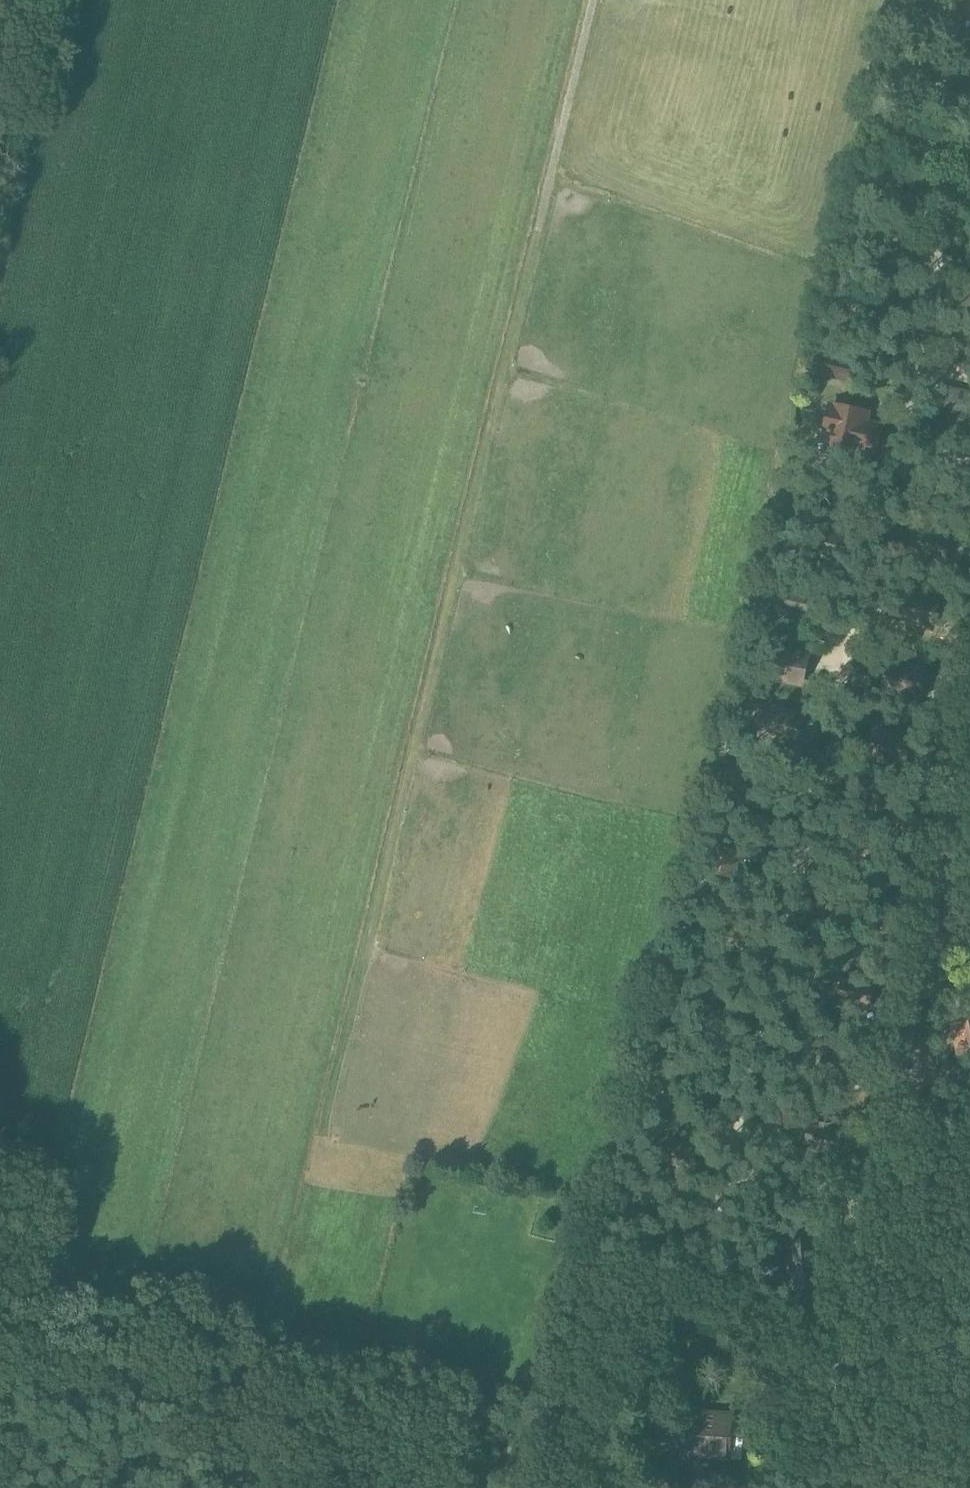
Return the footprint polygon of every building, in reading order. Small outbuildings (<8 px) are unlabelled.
[(822,354),(818,374),(847,381),(852,360),(822,354)] [(958,404),(960,396),(937,391),(935,399),(929,398),(919,436),(936,440),(938,430),(969,438),(969,406),(958,404)] [(829,409),(825,429),(829,430),(828,434),(832,434),(828,453),(855,459),(858,445),(878,449),(879,444),(883,445),(886,435),(881,434),(882,429),(862,425),(865,412),(838,406),(837,411),(829,409)] [(934,633),(942,598),(903,589),(895,623),(934,633)] [(766,676),(766,678),(803,687),(810,654),(773,646),(772,649),(766,676)] [(889,662),(883,689),(918,697),(924,671),(889,662)] [(765,703),(757,736),(797,745),(804,712),(765,703)] [(717,848),(710,872),(735,878),(741,854),(717,848)] [(832,976),(829,997),(865,1002),(868,982),(832,976)] [(953,1024),(959,1055),(969,1053),(969,1021),(953,1024)] [(816,1218),(806,1218),(806,1229),(787,1229),(787,1245),(784,1245),(784,1269),(814,1269),(814,1248),(816,1248),(816,1218)] [(836,1268),(825,1269),(826,1278),(836,1277),(836,1268)] [(663,1431),(662,1449),(678,1450),(678,1443),(690,1444),(689,1456),(741,1460),(743,1429),(730,1428),(731,1418),(731,1414),(692,1411),(692,1415),(690,1435),(679,1434),(679,1433),(663,1431)]
